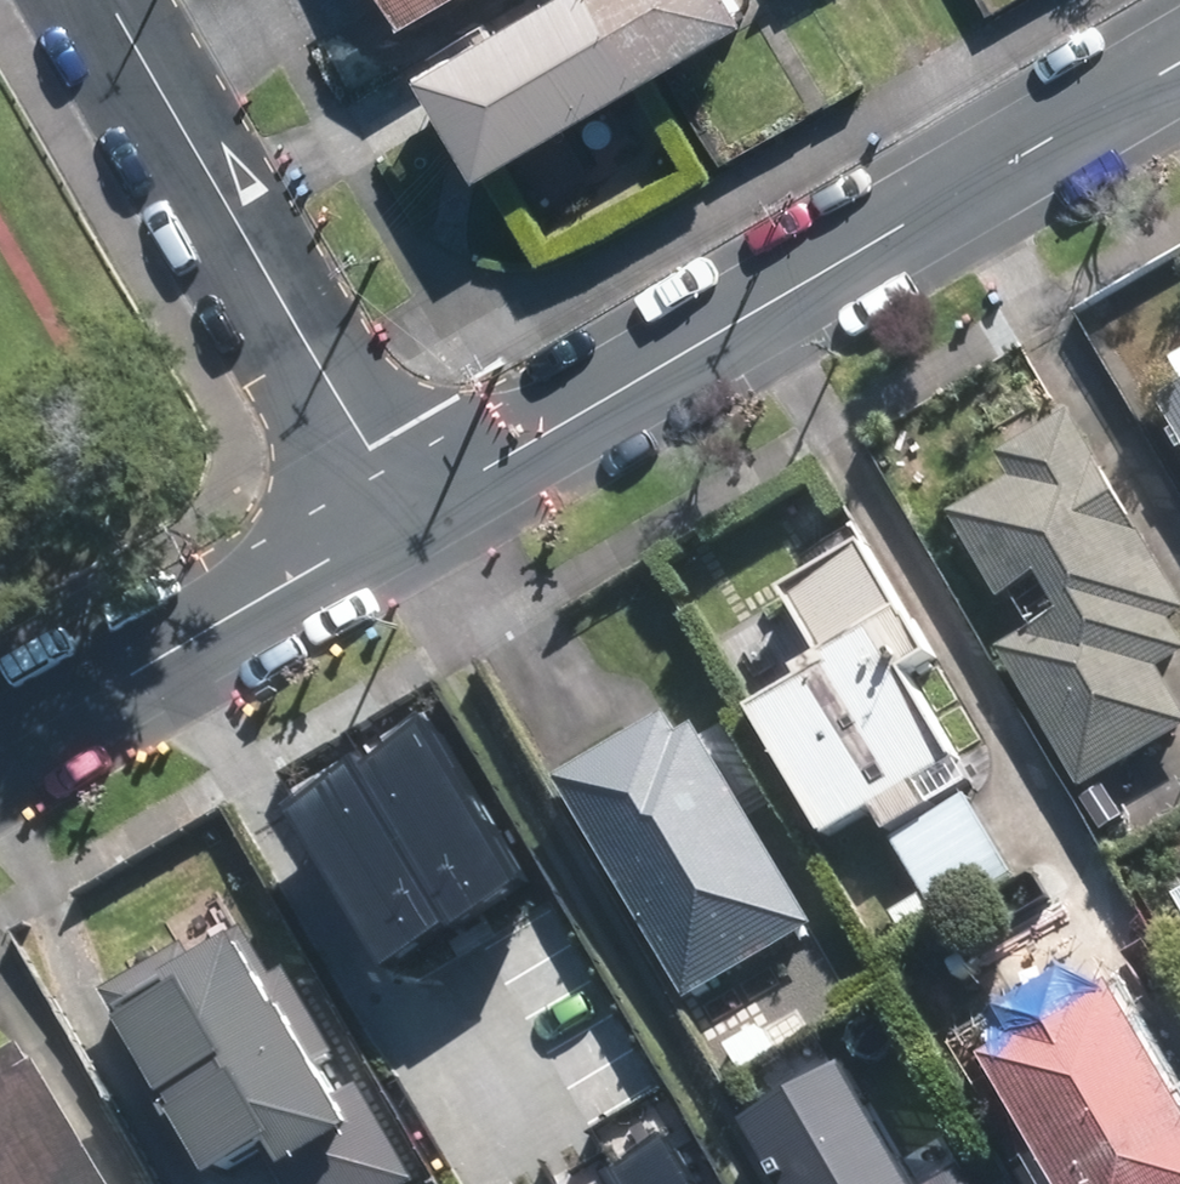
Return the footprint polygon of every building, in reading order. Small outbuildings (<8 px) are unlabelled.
[(390,12),(411,0),(383,0),(390,12)] [(411,70),(454,168),(710,27),(695,0),(531,0),(411,70)] [(1154,393),(1179,439),(1179,378),(1154,393)] [(1001,654),(1080,797),(1179,743),(1179,697),(1164,668),(1179,659),(1163,629),(1179,619),(1179,598),(1080,417),(1007,458),(1020,481),(957,515),(1004,600),(1057,571),(1079,611),(1001,654)] [(774,681),(725,706),(798,846),(843,822),(894,919),(994,867),(892,671),(905,665),(877,611),(826,638),(789,568),(731,598),(774,681)] [(660,700),(525,775),(654,1007),(790,932),(660,700)] [(416,717),(353,765),(442,925),(514,878),(416,717)] [(374,964),(442,925),(353,765),(348,755),(276,799),(374,964)] [(264,1171),(272,1183),(409,1183),(353,1088),(335,1099),(237,933),(112,1006),(216,1183),(241,1183),(264,1171)] [(1045,962),(969,1006),(988,1037),(956,1056),(1030,1183),(1179,1183),(1179,1123),(1091,971),(1061,988),(1045,962)] [(0,1055),(0,1183),(83,1183),(6,1052),(0,1055)] [(929,1176),(862,1056),(758,1113),(798,1183),(984,1183),(967,1154),(929,1176)] [(660,1133),(599,1171),(607,1183),(691,1183),(660,1133)]
